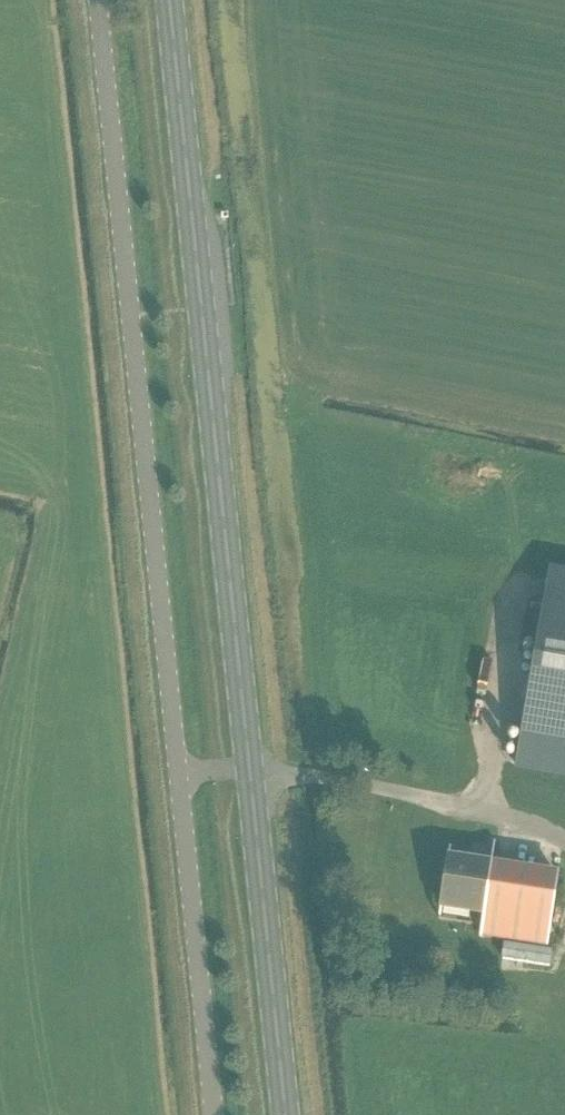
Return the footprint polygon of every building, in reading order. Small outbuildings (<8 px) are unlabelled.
[(548,573),(516,764),(564,773),(564,576),(548,573)] [(483,911),(479,937),(547,947),(550,930),(558,877),(491,867),(495,841),(494,841),(490,867),(449,861),(451,848),(449,847),(439,918),(440,918),(442,905),(483,911)] [(503,942),(501,958),(549,966),(552,950),(503,942)]
